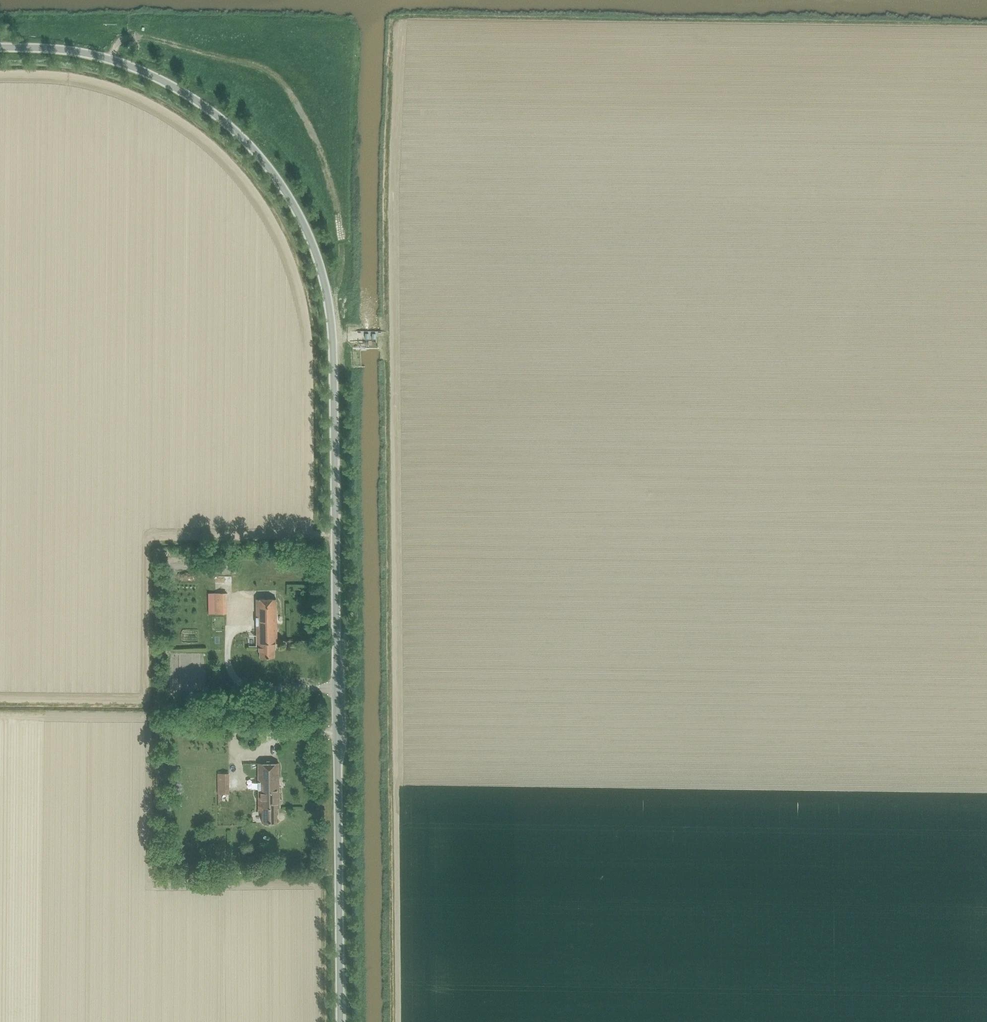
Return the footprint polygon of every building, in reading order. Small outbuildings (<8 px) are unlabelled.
[(208,614),(226,613),(226,593),(208,593),(208,614)] [(273,643),(276,643),(276,598),(256,599),(256,647),(259,647),(259,657),(264,657),(273,657),(273,643)] [(276,808),(279,808),(278,763),(258,764),(259,812),(261,812),(262,822),(267,822),(276,822),(276,808)] [(229,794),(229,773),(217,773),(217,794),(229,794)]
